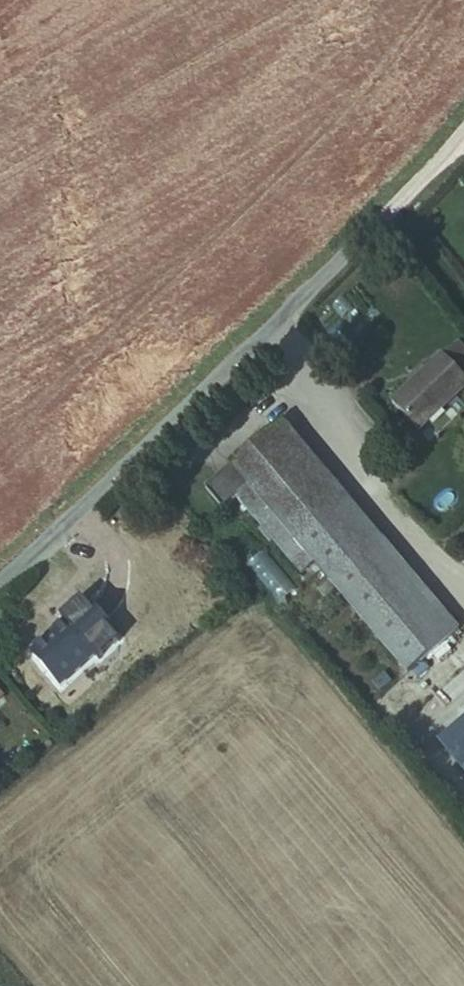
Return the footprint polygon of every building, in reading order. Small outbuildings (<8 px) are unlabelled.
[(444,361),(463,383),(463,353),(458,347),(444,361)] [(444,361),(394,406),(422,435),(463,395),(463,383),(444,361)] [(299,543),(340,504),(274,430),(234,467),(299,543)] [(302,578),(318,565),(299,543),(234,467),(208,493),(225,513),(237,503),(302,578)] [(318,565),(365,621),(409,672),(453,632),(409,582),(340,504),(299,543),(318,565)] [(4,644),(30,673),(63,643),(38,613),(4,644)]
